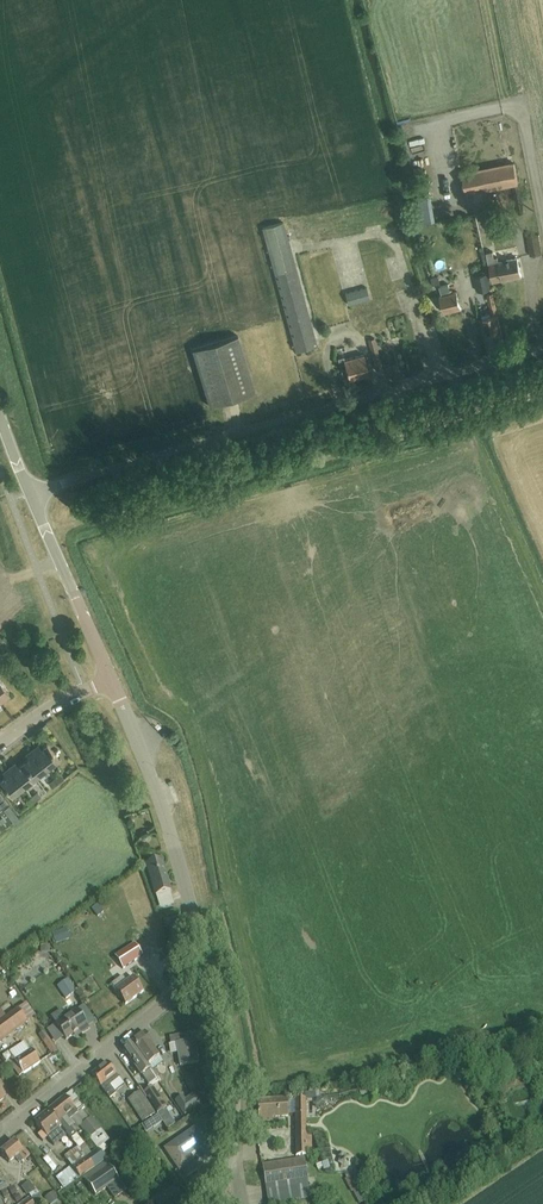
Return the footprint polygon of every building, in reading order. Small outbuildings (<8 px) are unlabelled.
[(512,184),(517,215),(523,214),(514,164),(461,173),(465,193),(512,184)] [(264,227),(295,351),(316,345),(285,222),(264,227)] [(525,237),(528,256),(541,254),(538,235),(525,237)] [(360,250),(373,301),(393,296),(379,245),(360,250)] [(486,254),(491,283),(520,277),(517,258),(496,262),(496,259),(492,259),(491,253),(486,254)] [(473,276),(477,292),(490,289),(486,273),(473,276)] [(432,286),(434,286),(436,294),(441,293),(442,295),(439,295),(443,313),(461,309),(456,291),(450,292),(449,284),(439,286),(437,277),(430,278),(432,286)] [(346,294),(348,305),(370,299),(367,288),(346,294)] [(491,316),(490,317),(490,315),(481,317),(482,319),(481,319),(490,355),(505,351),(492,294),(486,295),(491,316)] [(192,349),(210,406),(256,392),(238,335),(192,349)] [(375,338),(367,340),(376,371),(383,369),(375,338)] [(347,373),(349,381),(369,375),(363,355),(344,360),(344,357),(338,359),(342,375),(347,373)] [(9,696),(0,684),(0,704),(9,696)] [(35,754),(47,768),(59,759),(47,744),(35,754)] [(24,763),(36,777),(47,768),(35,754),(24,763)] [(13,772),(24,787),(36,777),(24,763),(13,772)] [(24,787),(13,772),(1,781),(12,796),(24,787)] [(55,779),(59,783),(64,778),(61,774),(55,779)] [(59,783),(55,779),(50,783),(53,787),(59,783)] [(36,801),(41,797),(38,792),(32,797),(36,801)] [(8,804),(0,794),(0,811),(8,804)] [(30,805),(36,801),(32,797),(26,801),(30,805)] [(13,802),(6,807),(16,820),(23,815),(13,802)] [(171,892),(170,889),(162,860),(147,865),(156,896),(171,892)] [(97,905),(92,909),(98,916),(104,912),(97,905)] [(163,919),(166,928),(180,924),(177,915),(163,919)] [(59,929),(52,932),(56,942),(63,940),(59,929)] [(135,945),(115,957),(123,969),(143,956),(135,945)] [(123,977),(112,985),(116,990),(125,1004),(143,992),(134,978),(127,983),(123,977)] [(58,987),(66,999),(76,992),(68,981),(58,987)] [(26,1022),(17,1009),(6,1018),(2,1012),(0,1013),(0,1042),(26,1022)] [(62,1010),(51,1017),(56,1024),(56,1025),(64,1038),(66,1040),(80,1031),(82,1035),(90,1029),(89,1027),(83,1018),(77,1010),(67,1017),(62,1010)] [(39,1036),(52,1055),(57,1052),(44,1033),(39,1036)] [(132,1043),(148,1065),(159,1057),(150,1045),(152,1043),(145,1033),(132,1043)] [(176,1044),(180,1067),(199,1063),(194,1040),(183,1042),(182,1035),(170,1038),(171,1045),(176,1044)] [(148,1065),(132,1043),(123,1049),(142,1075),(143,1075),(150,1084),(154,1081),(156,1083),(159,1080),(148,1065)] [(30,1052),(24,1044),(9,1054),(13,1059),(9,1061),(19,1077),(24,1074),(40,1063),(31,1051),(30,1052)] [(106,1063),(91,1075),(110,1099),(116,1094),(115,1092),(124,1085),(107,1063),(106,1063)] [(166,1108),(153,1089),(145,1094),(158,1113),(166,1108)] [(85,1108),(72,1092),(65,1098),(48,1111),(62,1128),(67,1135),(71,1140),(76,1146),(77,1147),(78,1148),(95,1168),(106,1160),(97,1149),(91,1153),(72,1127),(74,1125),(71,1121),(79,1114),(78,1114),(85,1108)] [(140,1092),(128,1101),(143,1122),(155,1113),(140,1092)] [(194,1095),(179,1106),(184,1114),(200,1104),(194,1095)] [(273,1121),(273,1117),(288,1116),(288,1114),(296,1114),(296,1156),(306,1156),(312,1156),(312,1135),(306,1135),(306,1098),(295,1099),(295,1100),(287,1101),(287,1100),(257,1102),(259,1122),(273,1121)] [(62,1128),(48,1111),(34,1123),(42,1133),(38,1136),(44,1142),(50,1137),(55,1143),(65,1135),(60,1129),(62,1128)] [(146,1133),(162,1123),(158,1115),(141,1126),(146,1133)] [(92,1117),(81,1126),(98,1149),(110,1140),(92,1117)] [(195,1129),(165,1149),(180,1171),(192,1162),(188,1156),(206,1145),(195,1129)] [(324,1133),(312,1134),(315,1141),(322,1163),(320,1163),(316,1165),(317,1170),(323,1168),(325,1173),(336,1173),(335,1168),(326,1133),(324,1133)] [(24,1161),(30,1156),(24,1149),(22,1150),(15,1141),(1,1153),(10,1164),(19,1155),(24,1161)] [(135,1141),(117,1153),(120,1157),(138,1145),(135,1141)] [(78,1148),(77,1147),(65,1157),(71,1167),(65,1171),(66,1173),(64,1175),(70,1182),(78,1176),(80,1179),(94,1169),(95,1168),(78,1148)] [(161,1160),(154,1155),(150,1161),(156,1166),(161,1160)] [(106,1161),(83,1178),(96,1196),(119,1180),(106,1161)] [(127,1166),(123,1161),(115,1167),(119,1172),(127,1166)] [(263,1167),(268,1195),(269,1203),(274,1203),(310,1198),(304,1161),(263,1167)] [(349,1172),(344,1175),(346,1178),(344,1179),(352,1193),(357,1190),(363,1202),(366,1201),(360,1189),(362,1188),(355,1174),(353,1175),(352,1173),(349,1172)] [(115,1189),(119,1195),(130,1188),(126,1182),(115,1189)] [(3,1196),(9,1194),(7,1189),(9,1188),(7,1183),(0,1186),(0,1192),(1,1192),(3,1196)] [(154,1203),(184,1203),(185,1203),(173,1188),(160,1198),(158,1195),(151,1200),(154,1203)] [(44,1200),(37,1190),(29,1196),(32,1199),(30,1200),(25,1203),(38,1203),(44,1200)]
